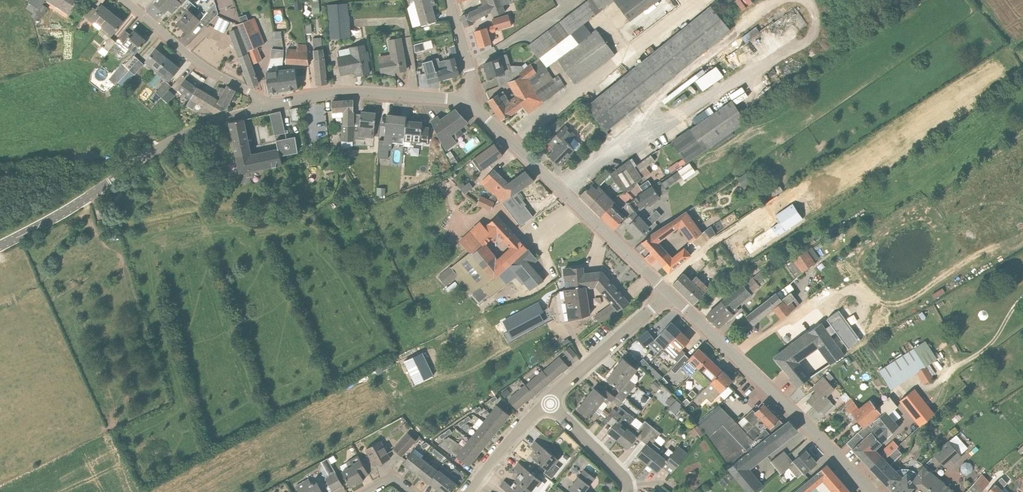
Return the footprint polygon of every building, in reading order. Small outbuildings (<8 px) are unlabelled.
[(29,3),(26,8),(33,13),(32,15),(39,21),(48,8),(43,4),(46,0),(30,0),(28,2),(29,3)] [(48,1),(49,0),(62,9),(70,13),(71,10),(76,3),(76,2),(77,0),(47,0),(48,1)] [(155,3),(165,12),(168,8),(172,12),(180,4),(182,5),(186,0),(158,0),(155,3)] [(295,10),(302,9),(301,0),(294,0),(295,10)] [(422,24),(436,20),(431,5),(435,4),(434,0),(415,0),(422,24)] [(483,5),(478,7),(479,9),(461,15),(465,26),(474,23),(473,20),(491,11),(493,9),(497,7),(503,5),(515,0),(481,0),(483,5)] [(548,30),(558,43),(584,23),(614,0),(619,6),(627,0),(588,0),(548,30)] [(619,6),(629,21),(657,0),(627,0),(619,6)] [(97,10),(86,1),(84,16),(100,29),(112,13),(102,5),(97,10)] [(669,1),(625,25),(631,36),(675,13),(669,1)] [(204,14),(191,2),(186,7),(189,10),(177,23),(188,32),(201,18),(208,24),(218,14),(215,2),(204,14)] [(328,5),(330,28),(331,38),(350,37),(348,3),(328,5)] [(505,11),(503,5),(497,7),(493,9),(491,11),(493,16),(505,11)] [(606,130),(730,30),(717,14),(711,7),(587,107),(603,127),(606,130)] [(106,55),(114,44),(116,42),(115,41),(111,38),(119,27),(118,27),(123,22),(112,13),(100,29),(105,34),(103,37),(107,40),(100,50),(106,55)] [(260,47),(259,46),(265,44),(259,30),(254,31),(251,20),(249,21),(246,14),(239,17),(241,23),(240,24),(250,54),(253,63),(261,60),(257,48),(260,47)] [(479,47),(490,45),(491,44),(488,32),(493,31),(512,25),(509,14),(492,19),(493,25),(475,31),(479,47)] [(216,26),(226,30),(230,20),(220,16),(216,26)] [(584,23),(558,43),(539,58),(538,58),(528,66),(519,73),(521,76),(509,82),(517,95),(509,101),(503,91),(497,94),(489,100),(502,120),(523,105),(528,113),(538,106),(539,107),(544,102),(565,86),(557,76),(553,78),(541,60),(547,67),(558,59),(575,83),(615,54),(596,29),(591,33),(584,23)] [(240,28),(239,28),(230,31),(244,70),(245,73),(250,86),(259,83),(248,54),(250,54),(240,24),(239,24),(240,28)] [(529,45),(538,58),(539,58),(558,43),(548,30),(529,45)] [(124,32),(115,41),(116,42),(114,44),(120,48),(120,51),(124,54),(127,52),(131,48),(136,52),(142,46),(141,45),(145,40),(134,31),(129,36),(124,32)] [(327,83),(326,73),(325,58),(323,48),(322,49),(321,37),(313,38),(314,49),(313,49),(317,84),(327,83)] [(379,57),(382,72),(394,69),(394,72),(406,69),(402,38),(391,40),(393,55),(379,57)] [(424,42),(414,44),(416,52),(426,49),(424,42)] [(338,57),(341,74),(360,70),(361,74),(370,73),(368,61),(370,60),(368,51),(366,51),(365,44),(356,46),(357,53),(338,57)] [(286,63),(309,64),(307,45),(297,45),(297,49),(287,48),(286,63)] [(158,71),(167,59),(156,49),(146,62),(158,71)] [(484,63),(489,77),(504,71),(508,80),(509,82),(521,76),(519,73),(528,66),(526,63),(522,66),(521,66),(511,65),(507,53),(498,56),(499,58),(484,63)] [(134,55),(125,65),(130,70),(139,60),(134,55)] [(269,92),(287,89),(286,81),(278,80),(278,70),(278,65),(283,65),(283,57),(271,58),(267,72),(266,72),(269,92)] [(445,61),(439,62),(438,59),(424,62),(430,83),(460,74),(454,57),(445,60),(445,61)] [(158,71),(156,74),(165,81),(153,95),(159,100),(161,97),(169,89),(172,86),(167,81),(168,79),(169,80),(179,68),(167,59),(158,71)] [(130,70),(118,82),(123,87),(132,79),(131,78),(134,74),(135,74),(144,64),(139,60),(130,70)] [(125,65),(123,64),(109,79),(116,85),(118,82),(130,70),(125,65)] [(718,64),(696,78),(703,89),(725,75),(718,64)] [(680,102),(674,95),(707,71),(704,67),(664,97),(672,108),(680,102)] [(286,81),(287,89),(298,88),(296,68),(278,70),(278,80),(286,81)] [(178,89),(191,98),(197,88),(185,79),(178,89)] [(217,99),(211,110),(214,112),(215,112),(226,108),(236,90),(228,85),(225,89),(222,87),(216,98),(217,99)] [(197,88),(191,98),(187,105),(193,109),(197,102),(211,110),(217,99),(216,98),(197,88)] [(161,97),(168,103),(174,95),(169,89),(161,97)] [(343,140),(342,148),(346,147),(353,147),(353,141),(354,141),(354,138),(353,113),(353,100),(332,102),(332,111),(343,110),(343,124),(343,140)] [(673,141),(686,161),(746,120),(733,100),(673,141)] [(291,109),(293,120),(301,120),(299,107),(291,109)] [(450,132),(468,122),(456,109),(440,120),(438,117),(432,121),(446,150),(457,142),(450,132)] [(374,137),(376,113),(361,111),(361,114),(353,113),(354,138),(365,139),(365,137),(374,137)] [(407,116),(387,114),(384,142),(392,143),(393,135),(405,136),(406,120),(407,116)] [(244,119),(229,122),(240,173),(282,164),(280,155),(299,151),(296,136),(276,140),(278,149),(251,154),(244,119)] [(428,142),(429,127),(422,127),(423,122),(406,120),(405,136),(404,146),(410,146),(411,141),(423,142),(428,142)] [(556,122),(549,128),(553,133),(561,127),(556,122)] [(565,125),(551,139),(556,144),(553,148),(555,150),(549,155),(559,165),(574,149),(576,151),(581,146),(581,144),(573,137),(575,135),(565,125)] [(461,127),(454,131),(457,137),(465,133),(461,127)] [(606,130),(603,127),(595,134),(600,140),(609,133),(606,130)] [(466,151),(479,142),(476,137),(463,146),(466,151)] [(494,143),(486,149),(475,158),(484,169),(503,155),(494,143)] [(341,157),(349,154),(346,147),(342,148),(338,150),(341,157)] [(451,151),(447,154),(451,159),(455,156),(451,151)] [(650,155),(635,166),(639,172),(655,160),(650,155)] [(625,193),(642,177),(639,172),(635,166),(630,159),(610,173),(615,181),(625,193)] [(682,175),(690,170),(693,168),(690,163),(678,171),(682,175)] [(579,195),(601,216),(612,204),(615,202),(599,186),(610,174),(606,169),(579,195)] [(493,170),(481,183),(493,194),(492,195),(496,198),(503,190),(508,183),(493,170)] [(503,200),(512,194),(534,180),(526,171),(508,183),(503,190),(496,198),(497,198),(499,200),(500,199),(503,200)] [(679,172),(672,176),(676,181),(682,177),(679,172)] [(744,183),(750,180),(745,173),(740,177),(744,183)] [(663,183),(666,188),(671,185),(667,180),(663,183)] [(465,185),(460,189),(464,194),(473,188),(469,182),(465,185)] [(634,199),(633,199),(640,209),(646,205),(647,206),(660,197),(658,194),(652,185),(639,195),(634,199)] [(477,205),(490,211),(494,203),(497,198),(496,198),(492,195),(488,199),(481,195),(477,205)] [(636,213),(636,212),(629,203),(629,202),(627,203),(619,211),(617,209),(612,204),(601,216),(605,221),(614,229),(624,219),(624,220),(632,214),(632,216),(636,213)] [(744,246),(750,254),(801,217),(791,202),(774,214),(779,220),(744,246)] [(637,212),(636,212),(636,213),(632,216),(632,214),(624,220),(629,225),(628,226),(638,237),(662,216),(657,210),(645,221),(637,212)] [(680,226),(692,242),(701,235),(701,234),(686,212),(675,220),(674,219),(651,234),(658,242),(680,226)] [(466,271),(473,278),(496,274),(513,261),(527,248),(497,217),(485,228),(481,223),(472,231),(484,244),(472,255),(470,253),(459,261),(457,258),(438,274),(440,276),(446,284),(454,278),(466,271)] [(705,232),(704,232),(710,239),(716,234),(711,226),(704,231),(705,232)] [(672,258),(670,256),(662,264),(670,272),(690,256),(700,246),(710,239),(704,232),(701,234),(701,235),(692,242),(689,244),(689,245),(685,248),(672,258)] [(644,258),(652,265),(659,260),(662,264),(670,256),(658,242),(651,234),(642,242),(634,248),(639,252),(646,247),(650,252),(644,258)] [(466,271),(454,278),(473,300),(477,306),(489,297),(513,278),(522,288),(526,285),(530,290),(534,286),(544,281),(527,260),(534,255),(528,249),(513,261),(496,274),(473,278),(466,271)] [(804,272),(816,263),(807,250),(794,259),(804,272)] [(796,278),(804,272),(794,259),(786,264),(796,278)] [(594,287),(592,273),(584,273),(583,267),(564,269),(565,280),(573,279),(574,289),(565,289),(570,321),(590,315),(585,288),(594,287)] [(600,272),(592,273),(594,287),(600,286),(601,292),(612,305),(595,316),(600,323),(618,310),(628,303),(601,271),(600,272)] [(706,316),(718,327),(738,310),(736,306),(750,295),(749,294),(759,286),(758,283),(765,277),(762,272),(753,278),(753,277),(743,285),(742,285),(706,316)] [(683,273),(673,283),(682,291),(692,281),(691,281),(683,273)] [(691,281),(692,281),(682,291),(694,303),(709,288),(696,276),(691,281)] [(773,308),(792,294),(792,293),(794,291),(793,289),(794,289),(789,283),(746,316),(753,324),(773,308)] [(773,308),(781,319),(800,305),(792,294),(773,308)] [(525,321),(520,311),(502,321),(507,330),(512,339),(544,322),(540,313),(525,321)] [(803,337),(774,358),(785,370),(812,350),(812,349),(818,345),(832,365),(844,356),(829,337),(836,332),(848,349),(859,342),(841,317),(825,329),(821,324),(809,333),(816,342),(810,346),(803,337)] [(656,341),(663,348),(664,349),(681,331),(671,322),(657,337),(658,339),(656,341)] [(648,330),(637,339),(644,347),(655,339),(648,330)] [(686,353),(681,349),(690,340),(681,331),(664,349),(677,362),(685,354),(686,353)] [(926,341),(912,350),(924,368),(926,367),(937,359),(926,341)] [(633,342),(629,351),(637,355),(642,346),(633,342)] [(655,355),(659,352),(651,343),(647,347),(655,355)] [(564,352),(571,359),(576,355),(569,347),(564,352)] [(708,357),(699,348),(689,358),(685,354),(677,362),(671,369),(675,373),(681,367),(690,375),(708,357)] [(415,384),(433,375),(422,352),(404,360),(415,384)] [(690,375),(700,385),(704,388),(710,382),(722,370),(708,357),(690,375)] [(544,372),(551,381),(564,369),(565,370),(569,366),(561,358),(544,372)] [(635,384),(638,381),(638,376),(635,374),(638,370),(624,358),(615,368),(635,384)] [(645,368),(658,381),(662,377),(649,364),(645,368)] [(926,367),(924,368),(916,373),(924,385),(934,378),(926,367)] [(615,368),(607,379),(620,390),(615,396),(615,397),(622,402),(636,384),(635,384),(615,368)] [(800,368),(790,377),(798,386),(809,379),(802,368),(801,368),(800,368)] [(722,370),(710,382),(704,388),(692,399),(696,403),(700,399),(703,402),(707,398),(711,402),(721,392),(732,381),(722,370)] [(526,386),(534,395),(547,383),(548,384),(551,381),(544,372),(526,386)] [(824,414),(831,407),(834,405),(830,401),(826,396),(834,388),(823,376),(813,387),(817,392),(808,400),(819,411),(820,410),(824,414)] [(664,383),(668,382),(662,377),(658,381),(662,385),(664,383)] [(650,386),(655,391),(660,385),(655,380),(650,386)] [(534,395),(526,386),(509,399),(517,409),(530,397),(530,398),(534,395)] [(601,393),(594,387),(586,398),(598,407),(604,400),(608,403),(610,400),(612,402),(613,400),(620,405),(622,403),(622,402),(615,397),(615,396),(605,388),(601,393)] [(507,388),(501,393),(505,398),(511,393),(507,388)] [(933,413),(913,389),(899,400),(920,425),(933,413)] [(850,398),(845,392),(841,396),(846,402),(850,398)] [(875,459),(880,454),(876,449),(888,438),(888,437),(900,426),(895,421),(901,417),(895,410),(898,407),(886,393),(879,398),(883,403),(876,408),(881,414),(869,427),(873,433),(854,450),(868,466),(875,459)] [(665,402),(670,406),(675,400),(670,395),(665,402)] [(598,407),(586,398),(578,408),(594,421),(599,416),(594,412),(598,407)] [(686,398),(682,403),(686,407),(690,402),(686,398)] [(846,442),(854,450),(873,433),(869,427),(881,414),(876,408),(870,400),(859,409),(853,401),(851,398),(845,403),(847,406),(845,408),(849,413),(851,412),(852,414),(863,426),(846,442)] [(682,405),(676,400),(669,408),(675,413),(682,405)] [(728,467),(730,469),(784,424),(764,403),(755,412),(753,409),(745,417),(748,421),(741,428),(724,410),(719,405),(698,422),(708,437),(728,467)] [(491,414),(503,423),(510,415),(498,405),(491,414)] [(607,432),(618,440),(631,424),(624,418),(627,414),(619,407),(614,414),(611,418),(608,421),(613,425),(607,432)] [(491,414),(484,422),(496,432),(503,423),(491,414)] [(730,469),(718,480),(724,487),(735,477),(747,491),(755,491),(759,488),(747,473),(780,447),(779,446),(778,444),(797,429),(789,420),(784,424),(730,469)] [(631,424),(618,440),(628,448),(637,437),(642,441),(652,427),(645,421),(638,429),(632,424),(631,424)] [(478,431),(489,440),(496,432),(484,422),(478,431)] [(693,438),(698,434),(700,437),(704,434),(698,425),(689,431),(693,438)] [(660,434),(652,427),(642,441),(646,444),(637,456),(647,464),(656,453),(650,447),(660,434)] [(955,427),(949,431),(952,436),(958,431),(955,427)] [(478,431),(471,439),(482,449),(489,440),(478,431)] [(408,433),(394,449),(401,456),(416,440),(408,433)] [(482,449),(471,439),(464,447),(464,448),(476,457),(482,449)] [(948,440),(938,450),(933,454),(934,456),(931,458),(936,463),(938,460),(943,466),(951,459),(954,464),(962,456),(948,440)] [(376,466),(390,458),(380,441),(366,449),(376,466)] [(538,452),(533,458),(547,469),(552,463),(555,464),(559,459),(535,441),(531,446),(538,452)] [(894,442),(881,455),(885,459),(897,448),(898,446),(894,442)] [(469,466),(476,457),(464,448),(464,447),(459,443),(453,451),(458,455),(457,456),(469,466)] [(671,473),(675,469),(687,453),(678,446),(672,452),(668,449),(661,457),(656,453),(647,464),(657,472),(662,466),(671,473)] [(897,448),(885,459),(881,455),(880,454),(875,459),(868,466),(891,489),(891,490),(893,491),(910,491),(917,484),(913,481),(917,476),(916,475),(917,474),(913,471),(908,469),(902,469),(895,470),(890,464),(901,453),(897,448)] [(413,450),(403,463),(411,470),(421,457),(413,450)] [(793,462),(789,457),(776,467),(782,474),(789,468),(798,478),(816,462),(806,450),(793,462)] [(771,461),(776,467),(789,457),(783,451),(771,461)] [(582,453),(577,459),(583,464),(588,457),(582,453)] [(350,460),(346,463),(349,468),(342,471),(351,487),(364,480),(361,474),(367,471),(358,455),(350,460)] [(411,470),(420,477),(430,464),(421,457),(411,470)] [(969,459),(961,465),(967,474),(975,468),(969,459)] [(542,480),(518,462),(514,468),(521,473),(516,479),(531,490),(535,484),(538,486),(542,480)] [(438,471),(430,464),(420,477),(429,484),(429,483),(429,482),(438,471)] [(835,475),(827,465),(827,464),(796,491),(809,491),(816,487),(819,491),(828,484),(827,482),(835,475)] [(916,475),(917,476),(913,481),(917,484),(926,491),(956,491),(933,473),(934,471),(925,464),(923,466),(917,474),(916,475)] [(462,470),(461,469),(457,466),(453,470),(458,474),(462,470)] [(579,476),(569,488),(574,491),(585,491),(584,491),(590,485),(589,484),(595,478),(584,469),(579,476)] [(438,489),(448,477),(439,470),(438,471),(429,482),(429,483),(438,489)] [(343,485),(335,473),(325,478),(328,483),(324,485),(328,491),(329,491),(332,490),(333,491),(343,485)] [(982,474),(972,484),(982,491),(990,482),(982,474)] [(835,475),(827,482),(828,484),(819,491),(820,491),(850,491),(841,481),(840,480),(835,475)] [(456,484),(448,477),(438,489),(441,491),(449,491),(456,484)] [(1001,489),(1008,483),(1002,477),(988,491),(989,491),(1003,491),(1001,489)] [(296,486),(299,491),(328,491),(324,485),(320,487),(316,481),(312,484),(309,479),(296,486)] [(500,486),(508,491),(529,491),(531,490),(516,479),(511,486),(504,480),(500,486)]
